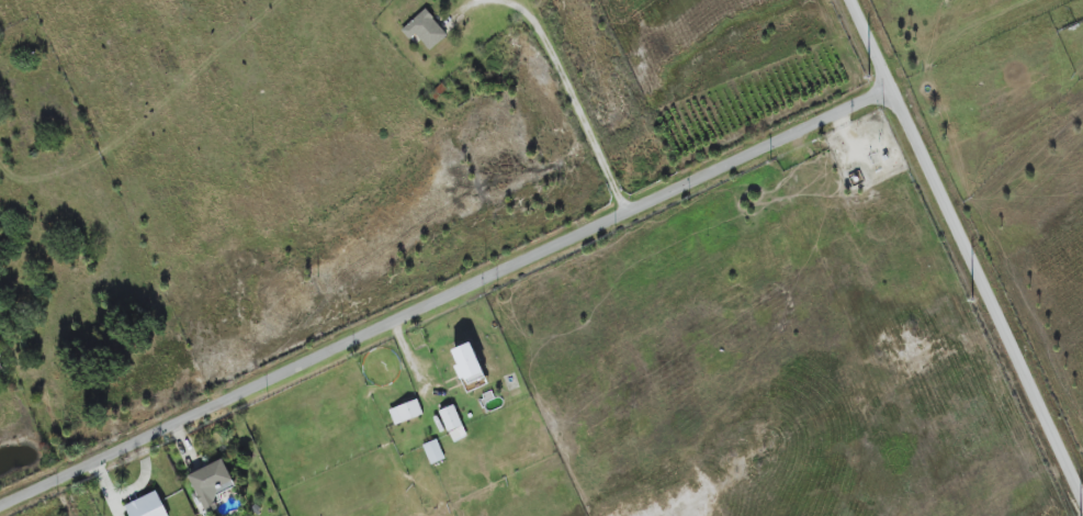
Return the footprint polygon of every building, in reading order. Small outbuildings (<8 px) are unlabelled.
[(410,39),(417,34),(430,50),(448,36),(426,9),(401,30),(410,39)] [(453,350),(459,364),(456,366),(467,393),(489,384),(472,342),(453,350)] [(424,414),(418,399),(390,410),(395,425),(424,414)] [(468,436),(453,405),(439,412),(454,443),(468,436)] [(423,445),(432,465),(445,459),(437,439),(423,445)] [(219,505),(215,496),(236,487),(224,459),(189,475),(205,512),(219,505)] [(130,515),(169,515),(158,491),(126,505),(130,515)]
